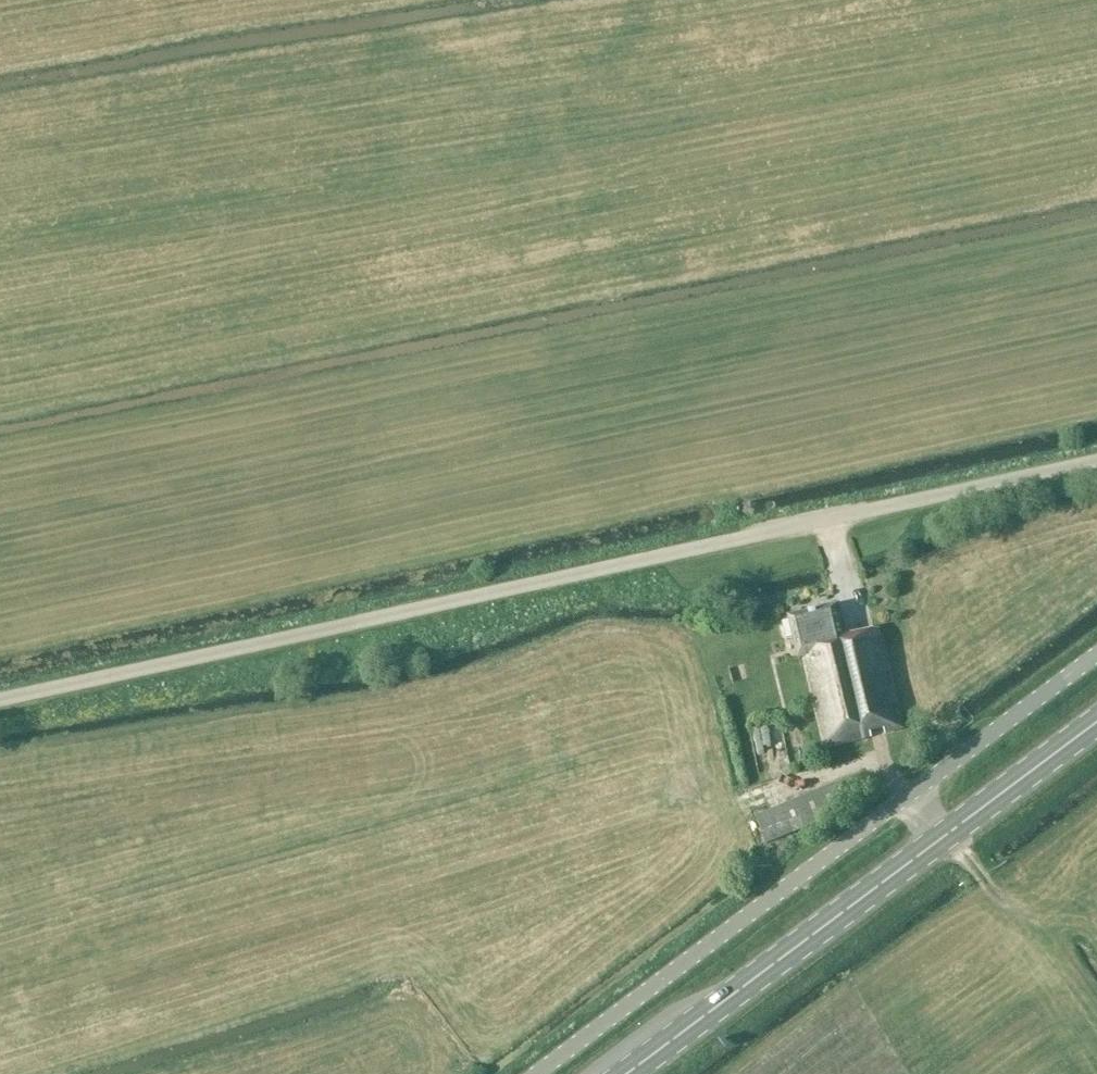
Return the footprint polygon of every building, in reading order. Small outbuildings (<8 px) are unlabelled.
[(788,617),(789,622),(783,624),(786,640),(793,639),(798,659),(804,658),(823,747),(902,728),(878,629),(842,637),(836,607),(788,617)] [(833,785),(780,808),(753,819),(764,845),(844,811),(833,785)]
